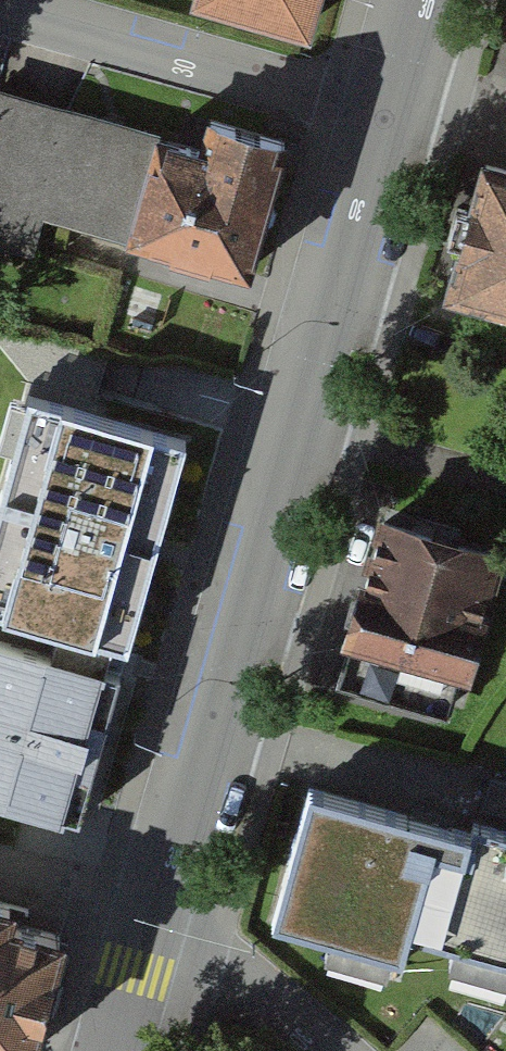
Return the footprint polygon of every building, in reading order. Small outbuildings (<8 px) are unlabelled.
[(303,24),(310,0),(220,0),(303,24)] [(163,143),(0,97),(0,255),(30,264),(42,225),(133,250),(134,246),(245,277),(284,141),(210,121),(201,154),(163,143)] [(483,166),(445,303),(505,320),(505,172),(483,166)] [(126,648),(185,438),(24,393),(0,479),(0,612),(126,648)] [(384,525),(345,664),(470,697),(505,563),(505,558),(384,525)] [(78,825),(118,683),(0,650),(0,803),(78,825)] [(505,964),(505,834),(473,825),(471,830),(307,784),(270,918),(400,954),(405,936),(505,964)] [(12,1050),(18,1050),(27,1050),(58,936),(8,922),(12,906),(0,902),(0,1046),(12,1050)]
